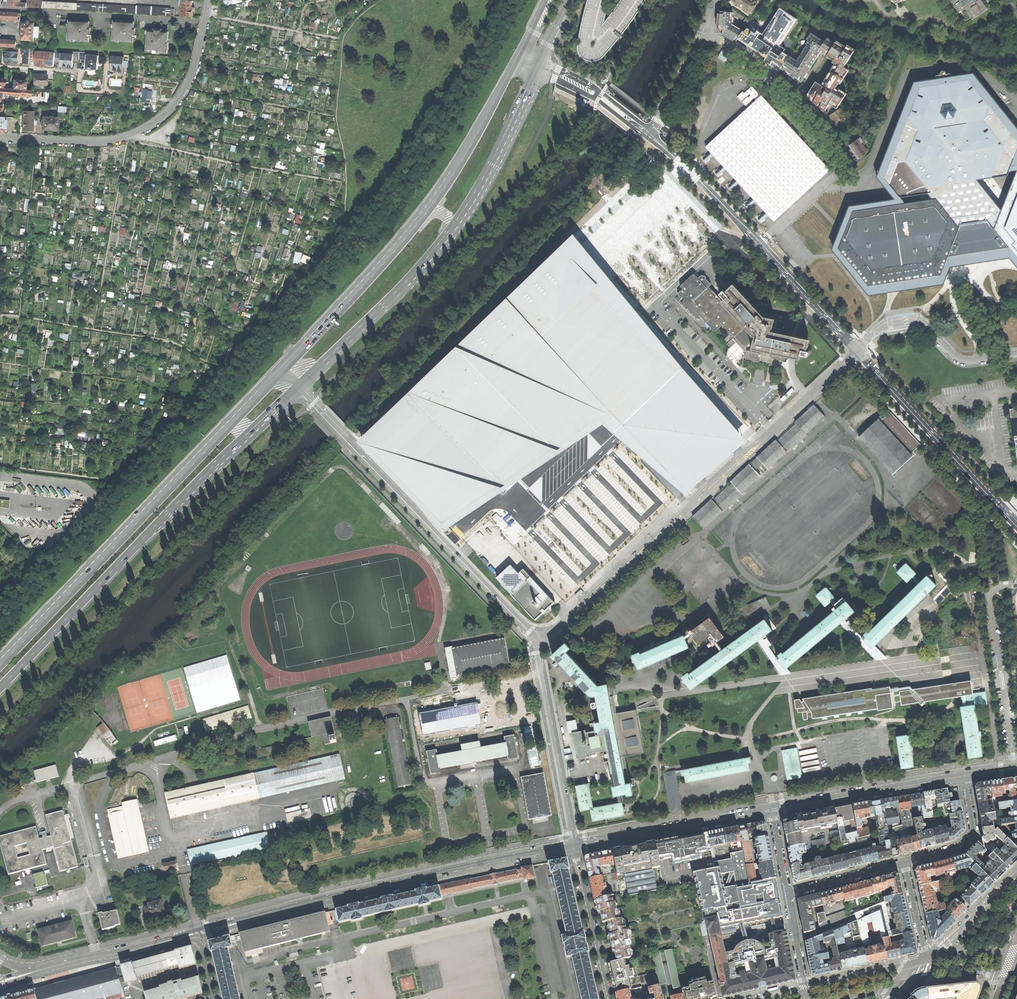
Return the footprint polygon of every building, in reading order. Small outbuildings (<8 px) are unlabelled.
[(27,4),(21,3),(21,7),(43,8),(43,1),(27,0),(27,4)] [(585,8),(581,25),(579,38),(578,46),(578,51),(579,55),(581,59),(584,61),(589,62),(592,63),(597,62),(602,59),(606,55),(612,48),(619,40),(621,37),(623,35),(626,30),(633,22),(640,11),(647,0),(621,0),(621,1),(614,11),(607,20),(609,9),(611,0),(588,0),(585,8)] [(733,1),(740,6),(750,13),(758,3),(754,0),(733,0),(733,1)] [(955,14),(967,7),(975,1),(974,0),(946,0),(955,14)] [(975,1),(967,7),(974,18),(987,9),(981,0),(977,0),(975,1)] [(137,6),(43,1),(43,8),(171,16),(171,9),(171,8),(137,6)] [(193,12),(194,7),(192,7),(182,7),(182,14),(182,16),(193,17),(193,12)] [(798,20),(780,8),(763,34),(758,30),(755,33),(747,28),(740,39),(747,44),(744,47),(754,53),(756,50),(761,54),(766,57),(764,60),(779,70),(789,56),(783,52),(785,49),(780,46),(798,20)] [(721,11),(719,31),(727,36),(737,42),(745,31),(733,24),(734,13),(721,11)] [(21,40),(34,41),(34,37),(34,27),(35,23),(31,23),(31,22),(30,21),(29,21),(28,22),(28,23),(23,22),(22,31),(21,40)] [(69,31),(68,40),(89,41),(89,35),(91,35),(91,29),(90,28),(90,22),(79,21),(69,21),(69,31)] [(113,32),(113,41),(134,42),(134,36),(135,36),(136,29),(134,29),(135,23),(124,22),(114,21),(114,25),(113,28),(113,32)] [(826,40),(834,45),(836,42),(837,41),(809,25),(804,31),(811,35),(811,34),(817,38),(818,37),(825,42),(826,40)] [(148,31),(147,51),(157,51),(157,53),(167,53),(168,49),(169,43),(168,43),(168,41),(168,32),(158,31),(148,31)] [(828,54),(834,45),(826,40),(825,42),(818,37),(817,38),(811,34),(811,35),(804,31),(798,38),(799,44),(795,50),(797,52),(794,58),(790,56),(782,67),(787,70),(785,72),(791,75),(792,73),(795,75),(793,77),(798,80),(801,76),(804,78),(807,73),(805,72),(807,70),(808,68),(809,69),(820,52),(823,54),(827,56),(828,54)] [(815,100),(813,102),(818,105),(819,106),(820,106),(820,107),(826,111),(831,102),(835,104),(842,92),(836,88),(851,65),(861,72),(864,68),(855,62),(869,40),(864,37),(855,51),(847,46),(846,48),(837,62),(838,63),(837,65),(829,76),(822,87),(823,87),(815,100)] [(837,62),(846,48),(836,42),(834,45),(828,54),(832,57),(831,58),(834,61),(837,62)] [(5,58),(5,63),(17,64),(18,53),(6,52),(5,58)] [(48,66),(49,53),(36,52),(35,65),(41,65),(48,66)] [(79,63),(79,59),(80,52),(71,52),(71,54),(74,55),(73,63),(79,63)] [(61,58),(61,62),(60,68),(63,68),(67,68),(67,67),(73,68),(73,63),(74,55),(71,54),(61,54),(61,58)] [(86,60),(85,69),(91,69),(98,70),(98,65),(101,65),(101,61),(99,61),(99,56),(86,55),(86,60)] [(123,68),(124,61),(124,57),(112,57),(111,70),(114,71),(117,71),(120,71),(123,71),(123,68)] [(964,209),(963,210),(972,208),(982,221),(991,220),(996,227),(1001,213),(996,207),(997,203),(986,190),(982,185),(984,178),(992,177),(1008,174),(1008,171),(1010,170),(1008,169),(1010,163),(1013,162),(1015,157),(1015,155),(1013,152),(1008,151),(990,127),(987,125),(984,120),(989,105),(968,79),(952,81),(949,78),(952,76),(950,73),(946,74),(943,71),(940,72),(939,75),(936,76),(934,79),(937,81),(935,84),(919,87),(907,117),(918,130),(906,161),(898,162),(890,184),(900,198),(933,193),(938,200),(938,199),(946,198),(947,194),(960,198),(958,202),(964,209)] [(33,75),(32,85),(34,85),(44,86),(46,86),(47,75),(39,75),(33,75)] [(19,90),(25,90),(26,81),(21,80),(18,80),(16,80),(13,80),(12,89),(19,90)] [(823,87),(822,87),(816,83),(808,95),(815,100),(823,87)] [(0,88),(0,98),(0,95),(19,96),(19,95),(19,90),(12,89),(0,88)] [(149,102),(149,99),(153,99),(152,89),(143,90),(143,102),(149,102)] [(744,91),(738,96),(747,107),(753,102),(744,91)] [(842,92),(835,104),(838,107),(846,95),(842,92)] [(758,104),(708,149),(773,219),(822,175),(758,104)] [(236,109),(235,116),(243,118),(244,111),(236,109)] [(834,121),(838,126),(848,118),(840,109),(831,116),(834,121)] [(23,112),(22,129),(27,129),(32,129),(33,112),(23,112)] [(43,118),(42,130),(47,130),(51,130),(51,129),(57,130),(57,118),(43,118)] [(854,152),(859,159),(867,153),(862,146),(865,144),(860,138),(850,145),(854,152)] [(719,176),(725,169),(723,167),(717,174),(719,176)] [(1016,256),(1016,171),(1015,177),(1013,180),(1001,213),(996,227),(995,229),(1010,247),(1016,256)] [(982,185),(986,190),(992,177),(984,178),(982,185)] [(948,212),(963,210),(964,209),(958,202),(960,198),(947,194),(946,198),(938,199),(938,200),(948,212)] [(843,236),(839,248),(841,251),(844,255),(869,286),(941,275),(949,256),(960,228),(937,199),(883,207),(854,211),(853,211),(847,227),(845,233),(843,236)] [(854,211),(883,207),(882,201),(853,205),(854,211)] [(960,228),(949,256),(1010,247),(995,229),(989,221),(961,226),(960,228)] [(563,251),(362,443),(447,532),(618,417),(626,424),(686,369),(640,309),(578,237),(563,251)] [(693,244),(641,288),(646,294),(699,251),(693,244)] [(844,255),(840,260),(868,295),(884,293),(891,292),(897,291),(941,284),(944,284),(951,267),(976,263),(1010,258),(1016,266),(1016,256),(1010,247),(949,256),(941,275),(869,286),(844,255)] [(304,254),(301,261),(308,264),(311,257),(304,254)] [(681,299),(683,297),(684,299),(683,300),(683,303),(697,318),(700,318),(701,317),(713,331),(715,331),(716,331),(721,326),(729,335),(725,338),(725,339),(725,340),(727,342),(728,342),(729,342),(733,339),(744,351),(746,352),(746,357),(746,358),(747,359),(758,361),(759,361),(760,360),(762,350),(772,352),(771,357),(771,358),(783,361),(784,360),(785,360),(787,354),(793,356),(800,357),(801,355),(808,356),(809,351),(807,351),(808,348),(809,342),(797,339),(790,338),(791,336),(790,336),(794,319),(793,318),(775,314),(774,320),(764,318),(765,314),(765,313),(762,310),(761,309),(760,310),(759,311),(735,286),(734,285),(733,286),(726,292),(724,290),(720,294),(722,296),(720,298),(709,286),(710,285),(711,284),(710,283),(705,278),(706,277),(704,275),(703,276),(702,275),(701,275),(698,278),(695,274),(694,274),(692,274),(681,285),(681,286),(681,287),(683,289),(678,293),(678,294),(678,295),(681,299)] [(797,423),(806,433),(825,416),(814,405),(796,422),(797,423)] [(878,419),(859,437),(894,473),(913,456),(913,455),(912,456),(910,454),(911,453),(914,451),(921,444),(891,412),(884,418),(881,421),(880,421),(878,419),(879,419),(878,419)] [(797,423),(777,441),(787,451),(788,452),(807,434),(806,433),(797,423)] [(776,440),(757,457),(763,463),(768,468),(787,451),(777,441),(776,440)] [(753,461),(750,464),(755,470),(763,463),(757,457),(753,461)] [(732,483),(741,493),(760,475),(755,470),(750,464),(731,482),(732,483)] [(530,499),(554,479),(549,473),(525,493),(530,499)] [(732,483),(713,500),(723,511),(728,507),(730,506),(736,500),(738,498),(742,494),(741,493),(732,483)] [(0,499),(0,507),(9,508),(10,500),(0,499)] [(712,499),(693,517),(703,528),(722,511),(723,512),(724,512),(723,511),(713,500),(712,499)] [(916,582),(918,579),(912,573),(914,571),(903,561),(895,570),(905,580),(910,575),(916,582)] [(535,620),(555,601),(524,568),(519,572),(511,564),(496,578),(535,620)] [(924,573),(918,579),(916,582),(904,594),(890,608),(866,631),(865,630),(860,635),(870,645),(924,591),(934,582),(926,575),(925,574),(925,573),(924,573)] [(835,607),(837,606),(831,599),(833,597),(824,586),(814,594),(824,605),(829,600),(835,607)] [(766,597),(733,612),(737,620),(764,608),(770,606),(766,597)] [(852,609),(844,599),(837,606),(835,607),(820,620),(809,629),(807,631),(782,653),(780,651),(778,653),(776,655),(775,656),(785,667),(788,664),(788,663),(836,622),(839,620),(841,618),(842,618),(852,609)] [(709,641),(710,642),(711,644),(712,645),(714,643),(716,642),(723,636),(707,615),(686,630),(687,631),(689,633),(696,644),(705,638),(706,637),(709,641)] [(845,621),(842,618),(841,618),(836,622),(872,658),(873,659),(884,658),(877,651),(876,650),(870,645),(860,635),(850,625),(852,623),(847,618),(845,621)] [(688,673),(682,677),(691,688),(694,686),(755,640),(759,637),(760,636),(771,628),(769,627),(763,619),(722,649),(720,651),(689,674),(688,673)] [(640,655),(681,637),(681,635),(680,633),(679,634),(668,639),(667,636),(663,638),(664,641),(654,645),(653,642),(649,644),(650,647),(638,653),(639,653),(640,655)] [(634,659),(638,669),(642,668),(642,667),(650,664),(682,649),(682,650),(687,647),(683,637),(682,636),(681,637),(640,655),(639,653),(632,656),(634,659)] [(761,638),(760,636),(755,640),(778,673),(779,674),(789,672),(788,671),(785,667),(775,656),(770,648),(767,645),(770,644),(765,637),(762,638),(761,638)] [(509,667),(504,639),(453,649),(452,647),(445,649),(451,680),(458,678),(458,676),(509,667)] [(722,649),(716,642),(714,643),(720,651),(722,649)] [(570,649),(566,644),(551,657),(555,661),(556,659),(572,676),(590,694),(589,695),(592,697),(597,696),(600,695),(598,686),(567,653),(570,649)] [(197,711),(241,698),(228,654),(185,666),(197,711)] [(944,684),(913,688),(914,690),(915,690),(939,687),(939,690),(954,688),(957,687),(969,685),(969,688),(970,690),(971,690),(971,694),(973,693),(972,682),(971,680),(970,680),(968,680),(953,683),(944,684)] [(629,796),(635,795),(633,786),(633,785),(632,783),(631,783),(630,784),(627,784),(621,752),(620,747),(614,717),(613,713),(610,698),(608,687),(608,685),(598,686),(600,695),(597,696),(602,722),(596,723),(597,732),(598,736),(605,734),(608,752),(610,762),(612,769),(617,796),(618,795),(621,795),(629,793),(629,796)] [(961,694),(962,695),(971,694),(971,690),(970,690),(969,688),(969,685),(957,687),(958,694),(961,694)] [(892,706),(891,691),(890,692),(890,689),(889,687),(890,686),(866,690),(865,689),(802,697),(804,701),(803,701),(802,702),(799,698),(798,698),(794,699),(795,708),(797,707),(797,712),(802,711),(803,719),(808,718),(807,712),(811,711),(812,717),(821,716),(827,715),(833,714),(838,713),(845,712),(850,711),(857,710),(862,709),(877,707),(877,708),(889,706),(891,706),(892,706)] [(955,696),(955,694),(954,688),(939,690),(939,687),(914,690),(915,690),(913,692),(909,689),(899,690),(902,705),(919,702),(921,704),(923,701),(951,697),(953,697),(955,696)] [(968,750),(969,757),(982,755),(982,750),(981,750),(979,737),(979,735),(981,735),(980,731),(978,731),(975,707),(987,705),(985,692),(973,693),(971,694),(962,695),(964,706),(961,706),(962,709),(968,750)] [(570,694),(562,696),(563,703),(570,735),(573,734),(578,733),(570,694)] [(477,704),(420,714),(424,735),(480,725),(477,704)] [(207,731),(252,717),(249,705),(203,719),(207,731)] [(620,747),(622,746),(616,717),(614,717),(620,747)] [(331,718),(309,723),(312,737),(323,734),(325,744),(336,742),(331,718)] [(397,718),(386,720),(399,787),(410,784),(397,718)] [(111,732),(103,724),(97,729),(102,735),(103,735),(111,745),(112,744),(116,740),(111,732)] [(591,755),(586,734),(586,732),(578,733),(573,734),(578,760),(591,758),(591,755)] [(605,734),(598,736),(597,732),(586,734),(591,755),(608,752),(605,734)] [(897,734),(902,765),(914,763),(912,748),(909,732),(897,734)] [(155,745),(177,741),(176,736),(154,740),(155,745)] [(436,751),(427,752),(431,774),(440,773),(439,768),(508,756),(509,760),(518,758),(514,736),(505,738),(506,744),(480,749),(479,743),(461,746),(463,752),(437,757),(436,751)] [(291,743),(270,748),(271,752),(292,747),(291,743)] [(796,747),(782,750),(788,779),(802,776),(796,747)] [(627,784),(630,784),(623,751),(621,752),(627,784)] [(339,754),(254,773),(259,798),(345,779),(339,754)] [(687,782),(751,769),(749,762),(752,761),(751,756),(682,770),(683,775),(686,775),(687,782)] [(37,782),(59,776),(56,765),(34,771),(36,780),(37,782)] [(673,784),(678,783),(676,776),(683,775),(682,770),(664,774),(667,787),(674,786),(673,784)] [(259,798),(254,773),(165,794),(171,819),(259,798)] [(543,774),(521,779),(529,820),(551,816),(543,774)] [(34,781),(33,777),(22,780),(23,786),(34,783),(34,781)] [(1009,795),(1010,798),(1010,802),(1016,801),(1016,778),(1011,779),(1002,781),(1003,791),(1007,791),(1009,791),(1009,795)] [(1001,797),(1001,795),(1004,794),(1003,791),(1002,781),(997,781),(990,783),(991,795),(992,799),(1001,797)] [(678,783),(673,784),(674,786),(667,787),(672,813),(683,811),(678,783)] [(975,788),(977,803),(986,802),(985,796),(991,795),(990,783),(982,784),(977,784),(975,788)] [(589,785),(578,787),(580,797),(583,812),(592,811),(592,810),(594,810),(589,785)] [(948,804),(948,799),(947,794),(946,789),(942,790),(934,791),(935,800),(936,805),(941,805),(948,804)] [(925,805),(926,814),(932,812),(931,804),(932,803),(932,802),(931,802),(930,800),(935,800),(934,791),(929,792),(922,793),(925,805)] [(910,808),(921,806),(925,805),(922,793),(916,795),(908,796),(910,808)] [(910,808),(908,796),(903,797),(896,798),(898,806),(899,813),(901,822),(912,820),(918,819),(917,812),(911,813),(910,808)] [(350,802),(351,802),(351,804),(351,805),(352,807),(352,808),(359,806),(359,805),(359,803),(358,803),(358,800),(357,799),(357,798),(356,798),(355,797),(354,797),(353,797),(353,798),(352,798),(351,799),(351,800),(350,801),(350,802)] [(892,807),(898,806),(896,798),(890,799),(882,800),(883,809),(888,808),(888,809),(890,808),(892,807)] [(883,809),(882,800),(875,802),(867,803),(869,817),(874,817),(877,833),(887,830),(886,826),(884,815),(882,815),(882,813),(884,813),(883,809)] [(948,815),(961,812),(961,808),(960,801),(948,804),(941,805),(941,806),(943,805),(944,815),(948,815)] [(1010,802),(1006,803),(1001,804),(997,804),(998,810),(1007,809),(1007,806),(1009,806),(1010,813),(1016,812),(1016,801),(1010,802)] [(979,811),(980,816),(995,814),(993,807),(987,808),(986,802),(977,803),(979,811)] [(854,820),(856,829),(861,828),(860,820),(870,818),(869,817),(867,803),(860,804),(852,806),(854,820)] [(118,858),(148,852),(139,807),(137,808),(136,804),(125,806),(126,810),(123,811),(122,807),(108,810),(109,814),(108,814),(118,858)] [(624,807),(623,804),(622,804),(620,805),(594,810),(592,810),(592,811),(593,813),(592,813),(593,819),(594,819),(595,822),(609,819),(625,816),(625,814),(626,814),(625,811),(625,810),(625,809),(624,807)] [(836,824),(837,827),(842,826),(843,826),(842,822),(848,821),(848,822),(850,821),(854,820),(852,806),(843,807),(834,809),(834,810),(836,824)] [(807,828),(836,824),(834,810),(830,810),(830,809),(823,811),(815,812),(816,815),(804,817),(807,828)] [(63,811),(46,815),(51,836),(54,847),(61,871),(78,867),(63,811)] [(962,812),(961,812),(948,815),(949,822),(951,830),(946,831),(949,842),(954,840),(960,835),(963,832),(965,830),(962,812)] [(1010,813),(1009,813),(1010,817),(1013,816),(1014,822),(1012,822),(1012,820),(1011,819),(1000,821),(1000,826),(1007,825),(1014,824),(1016,824),(1016,812),(1010,813)] [(891,825),(898,824),(896,813),(894,814),(884,815),(886,826),(891,825)] [(982,829),(990,828),(990,824),(989,822),(996,821),(995,814),(980,816),(981,823),(982,829)] [(788,841),(790,848),(802,846),(800,833),(799,834),(798,830),(807,828),(804,817),(801,817),(801,815),(795,816),(796,818),(784,821),(785,825),(783,826),(784,832),(786,841),(788,841)] [(918,819),(912,820),(916,836),(920,850),(927,848),(934,846),(930,831),(924,833),(924,834),(920,834),(920,833),(921,830),(922,830),(923,829),(920,819),(918,819)] [(895,841),(895,842),(916,836),(912,820),(901,822),(901,825),(898,826),(892,829),(891,829),(894,841),(895,841)] [(761,822),(754,824),(757,838),(767,836),(765,829),(764,824),(761,822)] [(749,825),(744,826),(746,834),(752,833),(754,839),(757,838),(754,824),(749,825)] [(1016,833),(1014,824),(1007,825),(1008,832),(1010,831),(1011,834),(1016,833)] [(746,834),(744,826),(742,826),(737,827),(740,842),(748,840),(746,834)] [(844,836),(842,826),(837,827),(838,830),(840,843),(858,838),(857,833),(852,834),(844,836)] [(0,836),(0,843),(9,874),(46,864),(42,850),(39,839),(36,827),(0,836)] [(740,842),(737,827),(731,828),(723,830),(725,845),(738,842),(740,842)] [(861,829),(861,828),(856,829),(857,833),(858,838),(869,835),(872,834),(871,827),(861,829)] [(945,827),(930,831),(934,846),(942,844),(949,842),(946,831),(945,827)] [(990,828),(982,829),(983,834),(983,837),(982,839),(987,844),(990,840),(992,841),(993,841),(994,840),(995,838),(993,837),(995,835),(1003,843),(1006,839),(996,830),(995,831),(994,830),(993,827),(990,828)] [(877,861),(885,859),(895,857),(898,856),(897,848),(895,842),(895,841),(894,841),(891,829),(887,830),(877,833),(879,848),(875,848),(877,861)] [(276,830),(188,850),(191,864),(191,865),(225,857),(225,858),(231,857),(231,859),(245,856),(245,853),(269,847),(268,839),(278,837),(276,830)] [(715,832),(706,833),(709,848),(712,847),(725,845),(723,830),(715,832)] [(834,845),(840,843),(838,830),(829,832),(830,838),(832,838),(834,845)] [(666,841),(655,843),(658,861),(670,858),(671,861),(674,861),(675,864),(680,863),(680,860),(689,858),(690,861),(695,860),(695,857),(698,856),(698,853),(705,852),(704,849),(709,848),(706,833),(695,836),(666,841)] [(869,835),(858,838),(840,843),(842,850),(871,843),(869,835)] [(51,836),(39,839),(42,850),(54,847),(51,836)] [(759,863),(772,860),(769,846),(767,836),(757,838),(754,839),(759,863)] [(920,850),(916,836),(895,842),(897,848),(898,856),(906,853),(920,850)] [(813,852),(826,848),(824,839),(811,841),(813,852)] [(1016,860),(1016,850),(1014,847),(1006,839),(1003,843),(1007,847),(1008,847),(1009,848),(1007,850),(1005,848),(1003,848),(1001,850),(1001,852),(1003,854),(1001,856),(999,855),(999,853),(996,850),(992,853),(1008,870),(1015,862),(1016,860)] [(750,853),(748,840),(740,842),(742,851),(745,866),(752,864),(750,853)] [(620,849),(611,851),(614,865),(616,877),(652,870),(656,869),(659,868),(658,861),(655,843),(643,845),(620,849)] [(971,849),(965,855),(975,865),(978,868),(981,864),(976,859),(977,859),(975,857),(978,853),(979,854),(981,853),(982,854),(983,854),(985,852),(985,851),(977,843),(971,849)] [(789,858),(791,866),(799,864),(801,864),(800,856),(801,854),(805,853),(803,846),(802,846),(790,848),(787,849),(789,858)] [(877,861),(875,848),(872,848),(859,852),(862,865),(871,863),(877,861)] [(604,852),(596,854),(598,867),(608,865),(609,866),(614,865),(611,851),(604,852)] [(736,886),(749,883),(745,866),(742,851),(731,854),(732,859),(712,863),(714,869),(717,868),(721,889),(724,888),(720,874),(728,872),(733,871),(734,875),(736,886)] [(859,852),(843,856),(847,869),(856,867),(862,865),(859,852)] [(1000,877),(1008,870),(992,853),(988,857),(992,861),(993,861),(994,862),(992,864),(990,862),(988,862),(986,864),(986,866),(988,868),(986,870),(985,869),(985,868),(981,864),(978,868),(993,884),(1000,877)] [(590,855),(587,856),(584,859),(589,879),(599,877),(597,871),(596,871),(595,867),(598,867),(596,854),(590,855)] [(958,857),(952,859),(956,871),(968,868),(970,870),(975,865),(965,855),(958,857)] [(843,856),(826,860),(830,874),(840,871),(847,869),(843,856)] [(826,860),(820,862),(819,859),(818,858),(815,859),(814,861),(815,863),(808,865),(812,879),(822,876),(830,874),(826,860)] [(175,862),(163,864),(164,871),(177,868),(177,867),(176,864),(178,863),(177,859),(174,860),(175,862)] [(548,863),(551,874),(552,874),(567,935),(562,936),(563,944),(564,944),(565,949),(565,950),(567,958),(572,956),(582,998),(598,998),(587,953),(589,952),(587,944),(586,945),(585,939),(586,939),(584,931),(583,932),(568,870),(570,870),(567,859),(561,860),(562,861),(554,862),(548,863)] [(942,862),(932,864),(935,876),(935,877),(954,872),(954,875),(956,877),(959,874),(956,871),(952,859),(942,862)] [(759,863),(759,866),(758,866),(759,875),(761,875),(762,881),(775,878),(773,868),(772,860),(759,863)] [(753,867),(752,864),(745,866),(749,883),(756,882),(753,867)] [(812,879),(808,865),(803,866),(801,864),(799,864),(791,866),(793,880),(796,883),(806,880),(812,879)] [(917,879),(919,887),(930,884),(929,878),(930,877),(935,876),(932,864),(918,868),(915,871),(917,879)] [(978,877),(971,885),(972,886),(971,886),(981,896),(987,890),(993,884),(978,868),(975,865),(970,870),(978,877)] [(532,866),(521,868),(524,879),(524,880),(525,882),(527,882),(527,880),(527,879),(535,878),(532,866)] [(471,878),(464,880),(467,891),(473,889),(492,885),(499,884),(517,880),(524,879),(521,868),(515,869),(515,870),(496,873),(490,874),(490,875),(471,879),(471,878)] [(727,916),(721,889),(717,868),(714,869),(692,873),(703,921),(705,921),(727,916)] [(656,869),(652,870),(616,877),(621,898),(656,891),(656,889),(660,888),(656,869)] [(48,885),(44,871),(32,874),(36,888),(48,885)] [(729,874),(724,888),(728,887),(732,875),(734,875),(733,871),(728,872),(729,874)] [(964,872),(961,875),(968,882),(973,877),(967,871),(964,872)] [(895,874),(883,877),(886,887),(889,887),(890,888),(892,889),(892,890),(893,890),(894,892),(891,893),(891,896),(902,894),(900,884),(898,876),(895,874)] [(601,877),(589,880),(592,890),(594,899),(606,896),(604,888),(606,888),(605,884),(603,884),(601,877)] [(876,879),(870,881),(873,894),(884,891),(884,890),(886,889),(886,887),(883,877),(876,879)] [(727,916),(729,926),(779,917),(783,916),(778,895),(775,878),(762,881),(756,882),(749,883),(736,886),(728,887),(724,888),(721,889),(727,916)] [(464,880),(445,884),(448,894),(450,894),(451,894),(467,891),(464,880)] [(863,883),(855,885),(859,898),(873,894),(870,881),(863,883)] [(921,895),(922,901),(935,898),(933,891),(935,889),(940,888),(939,882),(933,883),(930,884),(919,887),(921,895)] [(438,886),(438,887),(439,886),(441,896),(448,894),(445,884),(438,886)] [(850,886),(841,888),(844,899),(844,902),(859,898),(855,885),(850,886)] [(348,907),(336,910),(339,923),(351,920),(352,921),(355,921),(360,920),(363,919),(362,917),(385,912),(388,912),(393,911),(396,910),(419,904),(419,906),(422,905),(422,906),(427,905),(427,904),(430,904),(430,902),(442,899),(441,896),(439,886),(438,887),(427,889),(427,888),(421,889),(415,891),(416,892),(393,897),(393,896),(388,897),(382,898),(382,899),(359,904),(354,905),(348,906),(348,907)] [(960,896),(970,907),(975,901),(981,896),(971,886),(967,890),(967,889),(960,896)] [(830,891),(819,894),(822,906),(826,904),(827,906),(835,904),(835,902),(844,899),(841,888),(830,891)] [(800,913),(811,910),(811,908),(822,906),(819,894),(809,897),(800,899),(798,902),(800,913)] [(891,900),(891,903),(894,916),(907,913),(904,903),(902,894),(891,896),(884,898),(885,903),(888,902),(889,900),(891,900)] [(610,896),(594,900),(597,912),(600,911),(601,915),(602,923),(607,922),(615,920),(618,919),(614,903),(613,904),(612,900),(611,900),(610,896)] [(924,907),(925,914),(937,912),(944,910),(944,907),(944,904),(939,905),(939,906),(937,905),(935,898),(922,901),(924,907)] [(947,913),(955,921),(961,915),(964,913),(966,910),(956,899),(949,906),(950,906),(945,911),(947,913)] [(150,907),(146,908),(148,917),(152,916),(153,919),(160,917),(164,916),(163,913),(164,913),(161,901),(149,904),(150,907)] [(885,903),(854,914),(855,916),(856,918),(857,920),(863,945),(868,944),(869,944),(866,933),(868,932),(867,924),(872,923),(874,934),(881,932),(881,936),(880,936),(881,939),(882,939),(888,937),(892,937),(891,932),(888,917),(886,908),(885,903)] [(103,913),(99,913),(103,929),(111,927),(116,926),(115,925),(120,924),(117,910),(103,914),(103,913)] [(803,933),(815,930),(811,910),(800,913),(801,919),(803,933)] [(825,917),(827,925),(848,916),(847,910),(843,911),(839,912),(839,913),(836,913),(836,914),(832,915),(829,916),(825,917)] [(947,913),(941,918),(943,920),(941,922),(939,920),(937,912),(925,914),(928,928),(931,940),(935,941),(946,931),(955,921),(947,913)] [(325,913),(240,934),(245,953),(245,952),(246,956),(263,952),(262,948),(330,931),(325,913)] [(894,916),(897,929),(895,931),(891,932),(892,937),(897,936),(902,935),(911,932),(909,923),(907,913),(894,916)] [(824,914),(817,915),(819,928),(827,925),(825,917),(824,914)] [(719,928),(729,926),(727,916),(705,921),(720,982),(719,982),(721,987),(723,998),(742,993),(739,978),(737,978),(735,970),(734,963),(727,964),(723,948),(721,940),(722,939),(721,936),(721,934),(719,928)] [(719,928),(721,934),(721,936),(741,932),(744,942),(746,942),(748,942),(745,930),(771,925),(773,933),(776,933),(775,924),(781,923),(779,917),(729,926),(719,928)] [(832,929),(833,931),(857,920),(856,918),(844,923),(832,929)] [(607,922),(610,934),(609,935),(610,939),(613,951),(614,951),(617,961),(624,960),(631,958),(629,948),(629,947),(630,947),(628,939),(630,939),(627,926),(623,927),(622,922),(616,924),(615,920),(607,922)] [(856,950),(864,949),(863,945),(857,920),(833,931),(837,951),(855,947),(856,950)] [(76,937),(72,922),(57,926),(56,923),(52,924),(53,927),(38,931),(42,946),(60,941),(76,937)] [(788,944),(785,931),(776,933),(773,933),(772,933),(768,934),(770,943),(762,945),(759,943),(756,942),(748,942),(746,942),(744,942),(743,943),(742,943),(740,944),(727,948),(723,948),(727,964),(734,963),(735,970),(745,967),(746,973),(738,975),(739,978),(742,993),(762,989),(792,982),(795,978),(788,944)] [(835,971),(841,970),(838,954),(837,951),(833,931),(827,933),(822,935),(823,940),(823,943),(828,942),(830,943),(831,948),(832,948),(833,956),(837,956),(837,958),(832,959),(832,961),(831,961),(831,962),(828,963),(828,964),(830,973),(835,971)] [(898,943),(901,956),(908,955),(913,953),(915,950),(914,943),(911,932),(902,935),(897,936),(897,938),(901,938),(902,941),(898,942),(898,943)] [(807,950),(808,957),(825,954),(825,949),(820,951),(819,948),(820,948),(819,944),(818,941),(823,940),(822,935),(805,942),(807,950)] [(228,949),(233,947),(230,936),(225,938),(215,941),(214,940),(209,942),(211,952),(213,952),(223,998),(240,998),(228,949)] [(894,958),(901,956),(898,943),(890,945),(888,937),(882,939),(884,946),(887,960),(894,958)] [(872,949),(869,950),(868,944),(863,945),(864,949),(867,964),(877,962),(887,960),(884,946),(876,948),(875,946),(871,947),(872,949)] [(196,964),(191,946),(122,965),(126,983),(137,980),(136,976),(179,964),(180,968),(196,964)] [(672,949),(666,951),(675,989),(681,987),(672,949)] [(854,967),(867,964),(864,949),(856,950),(838,954),(841,970),(854,967)] [(657,973),(660,985),(666,983),(659,952),(652,954),(657,973)] [(815,976),(830,973),(828,964),(821,966),(821,965),(823,965),(823,964),(823,961),(822,961),(820,961),(829,959),(828,953),(825,954),(808,957),(810,965),(811,974),(815,976)] [(613,976),(616,989),(617,989),(618,993),(630,990),(631,989),(630,986),(632,985),(630,978),(634,977),(633,971),(631,972),(629,966),(625,967),(624,960),(617,961),(610,963),(613,976)] [(116,967),(79,977),(35,989),(37,998),(100,998),(123,993),(116,967)] [(536,971),(530,973),(535,992),(541,990),(536,971)] [(653,986),(660,985),(657,973),(650,974),(653,986)] [(199,976),(182,981),(182,980),(174,982),(173,981),(167,983),(168,984),(160,986),(160,988),(145,992),(146,998),(185,998),(187,998),(203,993),(201,984),(199,976)] [(685,998),(714,998),(713,998),(717,997),(714,983),(707,984),(706,979),(696,982),(696,983),(697,987),(690,988),(682,990),(683,994),(684,994),(684,996),(685,998)] [(979,990),(979,988),(978,986),(978,985),(976,984),(974,984),(918,990),(910,997),(912,998),(945,998),(956,998),(975,998),(979,990)] [(654,993),(655,998),(663,998),(660,985),(653,986),(649,987),(651,994),(654,993)] [(14,995),(15,998),(37,998),(35,989),(23,992),(14,995)] [(630,998),(632,998),(631,994),(630,990),(618,993),(617,993),(618,998),(630,998)]
